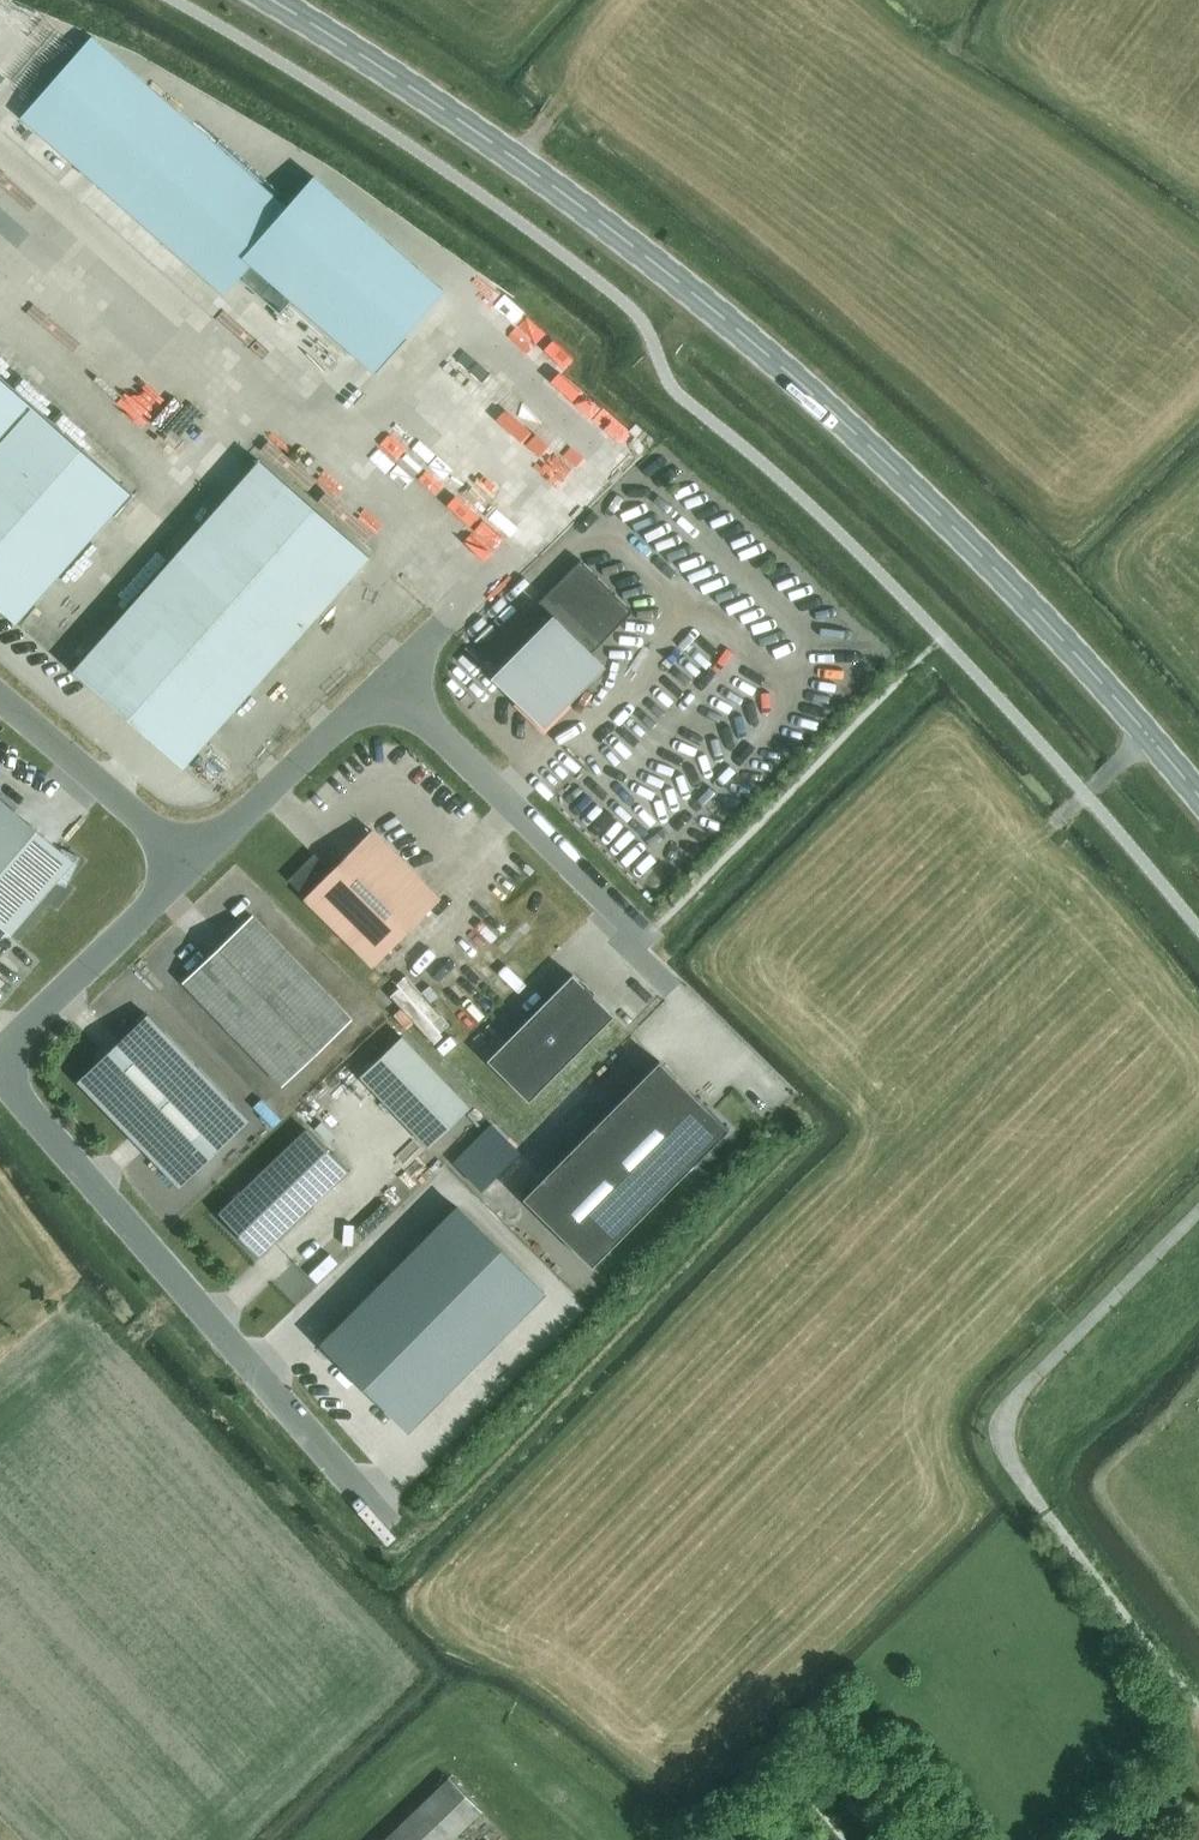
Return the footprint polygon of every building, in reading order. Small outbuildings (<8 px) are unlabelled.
[(100,43),(30,124),(232,301),(259,271),(381,378),(451,297),(320,183),(294,213),(100,43)] [(16,623),(131,493),(0,378),(0,609),(16,623)] [(369,557),(260,460),(74,671),(183,767),(369,557)] [(632,611),(580,560),(539,602),(552,615),(491,677),(543,728),(605,666),(591,653),(632,611)] [(1,799),(0,799),(0,926),(11,935),(74,862),(1,799)] [(441,899),(372,830),(331,871),(314,854),(289,880),(306,897),(304,898),(373,967),(441,899)] [(252,915),(183,982),(283,1086),(352,1019),(252,915)] [(614,1015),(573,974),(573,975),(488,1059),(529,1100),(614,1015)] [(410,982),(391,1002),(449,1056),(457,1048),(447,1039),(459,1027),(410,982)] [(249,1119),(148,1015),(79,1082),(179,1186),(249,1119)] [(361,1077),(428,1147),(470,1106),(403,1037),(361,1077)] [(524,1198),(592,1266),(729,1129),(660,1061),(524,1198)] [(480,1187),(518,1150),(492,1122),(454,1159),(480,1187)] [(303,1126),(216,1210),(262,1258),(350,1174),(303,1126)] [(464,1202),(329,1340),(416,1424),(551,1286),(464,1202)] [(450,1778),(386,1839),(452,1839),(482,1811),(450,1778)]
